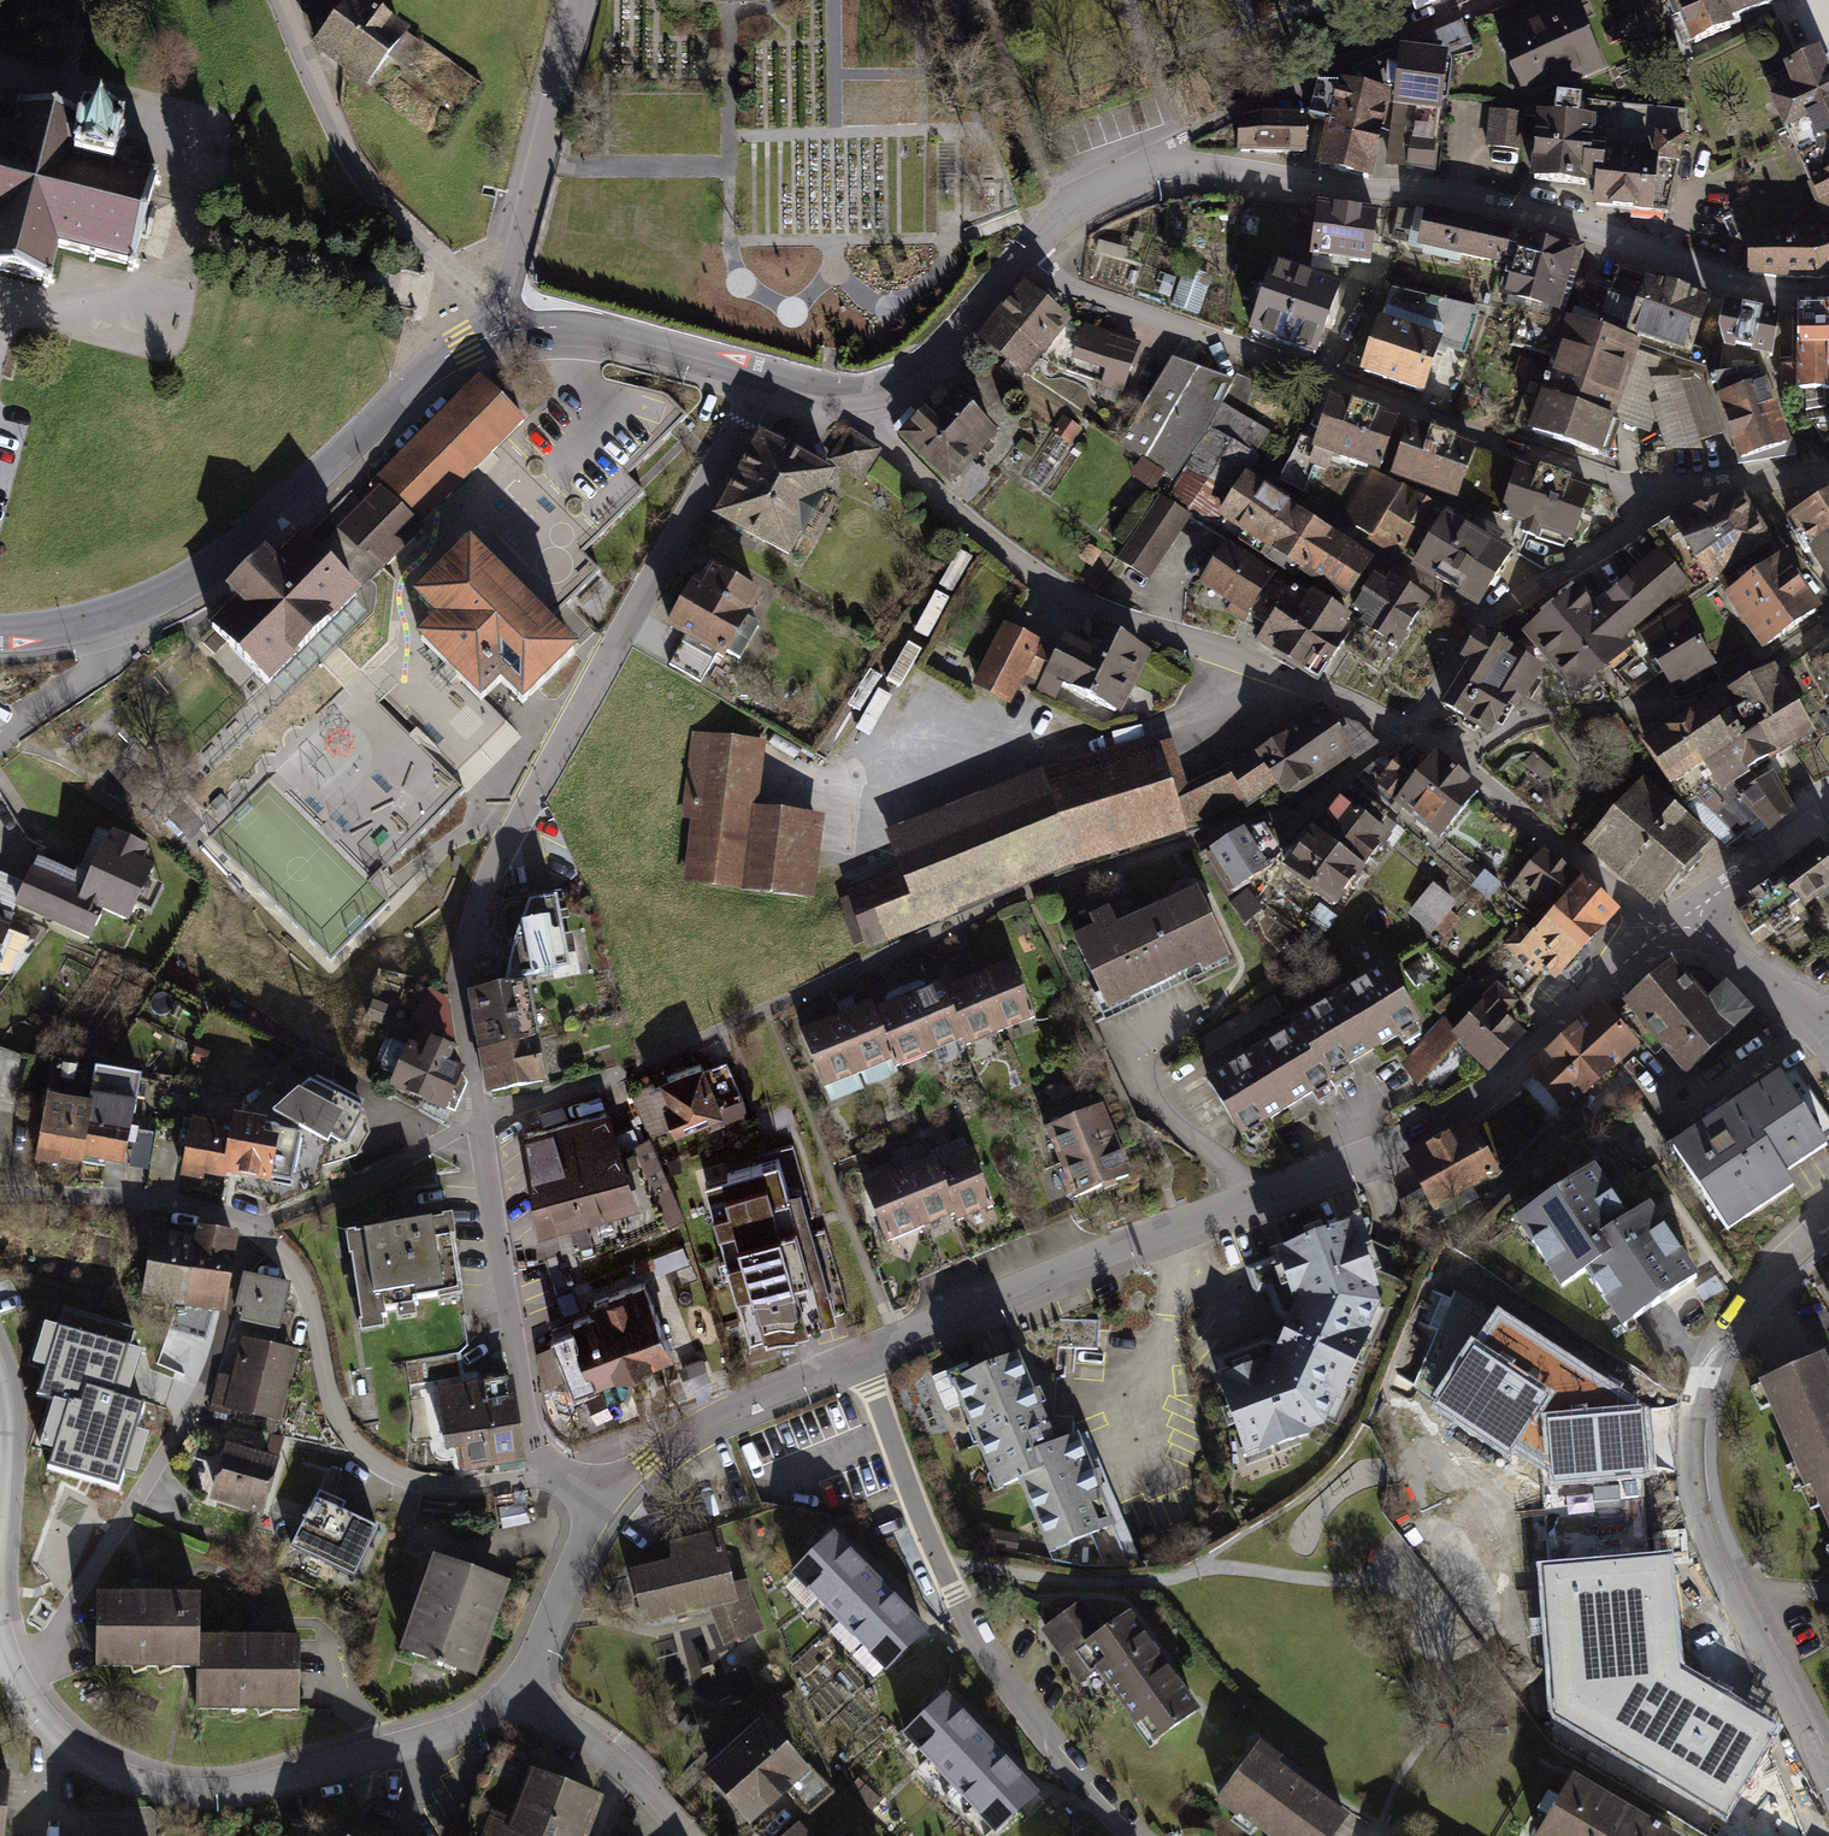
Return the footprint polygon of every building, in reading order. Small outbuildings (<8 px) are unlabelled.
[(1416,17),(1458,0),(1409,0),(1416,17)] [(1769,0),(1674,0),(1691,44),(1774,11),(1769,0)] [(415,44),(357,1),(318,53),(377,96),(415,44)] [(1605,73),(1577,9),(1505,41),(1532,104),(1605,73)] [(1807,165),(1828,156),(1828,61),(1826,53),(1787,69),(1799,98),(1782,105),(1807,165)] [(1409,128),(1406,175),(1440,177),(1443,130),(1452,131),(1457,63),(1404,58),(1398,127),(1409,128)] [(1394,107),(1338,94),(1321,167),(1378,179),(1394,107)] [(0,149),(0,270),(57,287),(66,259),(142,281),(167,194),(119,179),(131,138),(27,107),(13,153),(0,149)] [(1603,129),(1495,117),(1492,147),(1543,153),(1539,191),(1595,197),(1603,129)] [(1306,157),(1305,122),(1240,123),(1241,158),(1306,157)] [(1828,218),(1828,156),(1807,165),(1828,218)] [(1606,164),(1601,220),(1671,226),(1676,170),(1606,164)] [(1369,267),(1375,217),(1321,211),(1319,225),(1299,222),(1295,257),(1369,267)] [(1423,216),(1413,258),(1502,278),(1512,237),(1423,216)] [(1757,241),(1756,290),(1828,292),(1828,243),(1757,241)] [(1506,308),(1560,324),(1578,263),(1524,248),(1506,308)] [(1343,293),(1275,268),(1249,338),(1317,363),(1343,293)] [(1713,304),(1655,283),(1635,337),(1693,359),(1713,304)] [(1076,333),(1025,291),(977,349),(1027,391),(1076,333)] [(1424,327),(1386,314),(1365,378),(1432,399),(1451,341),(1477,349),(1489,312),(1434,294),(1424,327)] [(1782,320),(1731,310),(1724,350),(1774,360),(1782,320)] [(1801,394),(1828,394),(1828,316),(1799,317),(1801,394)] [(1610,464),(1647,347),(1576,324),(1538,442),(1610,464)] [(1107,370),(1102,386),(1128,394),(1143,343),(1085,326),(1074,361),(1107,370)] [(1232,388),(1179,359),(1133,445),(1186,474),(1232,388)] [(378,483),(424,531),(530,430),(485,382),(378,483)] [(1772,390),(1723,407),(1745,471),(1793,454),(1772,390)] [(1009,449),(949,392),(901,442),(961,499),(1009,449)] [(1407,420),(1341,398),(1322,455),(1388,478),(1407,420)] [(1229,408),(1177,497),(1223,524),(1275,436),(1229,408)] [(1485,446),(1416,425),(1397,486),(1466,508),(1485,446)] [(831,463),(862,482),(883,449),(851,430),(831,463)] [(843,479),(760,435),(713,525),(796,569),(843,479)] [(1601,487),(1522,462),(1504,519),(1583,544),(1601,487)] [(1387,562),(1257,475),(1227,520),(1357,607),(1387,562)] [(1345,526),(1407,565),(1436,519),(1374,480),(1345,526)] [(1789,520),(1828,588),(1828,497),(1789,520)] [(1194,525),(1169,506),(1122,569),(1148,588),(1194,525)] [(1749,507),(1677,530),(1718,596),(1780,557),(1749,507)] [(1479,611),(1507,566),(1443,525),(1415,570),(1479,611)] [(302,543),(213,628),(280,699),(369,614),(302,543)] [(1286,581),(1234,545),(1207,583),(1259,619),(1286,581)] [(591,663),(475,551),(417,610),(428,621),(444,636),(420,661),(485,724),(507,702),(530,725),(591,663)] [(1628,654),(1693,601),(1663,564),(1598,617),(1628,654)] [(768,598),(709,569),(678,633),(738,661),(768,598)] [(1787,569),(1730,605),(1766,663),(1824,627),(1787,569)] [(1398,657),(1432,607),(1395,582),(1362,632),(1398,657)] [(1359,626),(1300,587),(1263,643),(1322,682),(1359,626)] [(1583,703),(1634,661),(1628,654),(1598,617),(1580,595),(1528,638),(1583,703)] [(1676,692),(1718,667),(1687,613),(1648,645),(1676,692)] [(431,639),(398,620),(369,668),(395,683),(412,654),(420,659),(431,639)] [(1088,628),(1072,662),(1050,651),(1051,650),(1007,629),(977,690),(1019,711),(1030,690),(1058,704),(1063,693),(1124,722),(1154,660),(1088,628)] [(1440,713),(1467,729),(1513,653),(1481,634),(1461,666),(1467,669),(1440,713)] [(1547,674),(1513,653),(1467,729),(1493,745),(1519,703),(1526,707),(1547,674)] [(1710,711),(1738,760),(1804,724),(1782,677),(1710,711)] [(1261,756),(1191,786),(1209,829),(1285,796),(1290,804),(1358,763),(1326,711),(1258,752),(1261,756)] [(1646,746),(1675,796),(1712,774),(1738,760),(1710,711),(1646,746)] [(1816,747),(1804,724),(1738,760),(1712,774),(1746,836),(1795,809),(1774,770),(1816,747)] [(676,881),(742,889),(814,898),(824,820),(762,813),(771,744),(694,735),(676,881)] [(1377,778),(1401,802),(1439,764),(1414,741),(1377,778)] [(1188,840),(1159,750),(1042,786),(895,843),(905,868),(849,892),(875,953),(940,925),(939,924),(1069,874),(1070,876),(1188,840)] [(1485,800),(1443,759),(1439,764),(1401,802),(1443,843),(1485,800)] [(1713,852),(1642,784),(1591,837),(1662,905),(1713,852)] [(1329,835),(1378,876),(1408,841),(1359,800),(1329,835)] [(1329,835),(1290,882),(1339,923),(1378,876),(1329,835)] [(1248,841),(1213,861),(1241,910),(1276,891),(1248,841)] [(82,888),(37,866),(15,913),(93,951),(107,923),(140,939),(167,883),(101,850),(82,888)] [(1558,919),(1588,887),(1549,850),(1519,882),(1558,919)] [(1827,853),(1737,915),(1758,955),(1828,906),(1828,855),(1827,853)] [(1410,913),(1434,934),(1460,905),(1436,884),(1410,913)] [(1628,925),(1588,887),(1555,922),(1594,960),(1628,925)] [(575,985),(560,903),(507,912),(521,994),(575,985)] [(1204,903),(1087,956),(1117,1022),(1234,969),(1204,903)] [(1594,960),(1555,922),(1522,956),(1562,993),(1594,960)] [(13,979),(29,939),(0,928),(0,974),(13,979)] [(1730,989),(1708,1008),(1670,963),(1624,1003),(1688,1079),(1757,1021),(1730,989)] [(1020,966),(951,994),(972,1047),(974,1052),(1043,1024),(1020,966)] [(1392,979),(1299,1032),(1301,1036),(1332,1089),(1425,1037),(1392,979)] [(948,989),(879,1017),(899,1067),(903,1075),(972,1047),(951,994),(948,989)] [(1532,1040),(1494,997),(1461,1025),(1453,1032),(1491,1076),(1532,1040)] [(547,1097),(530,999),(476,1008),(493,1106),(547,1097)] [(876,1009),(806,1037),(830,1095),(899,1067),(879,1017),(876,1009)] [(1641,1049),(1604,1011),(1534,1077),(1571,1115),(1641,1049)] [(1447,1029),(1402,1070),(1426,1095),(1470,1054),(1447,1029)] [(1301,1036),(1208,1089),(1241,1146),(1334,1093),(1332,1089),(1301,1036)] [(409,1055),(393,1087),(455,1117),(471,1085),(453,1076),(459,1064),(431,1050),(425,1063),(409,1055)] [(745,1104),(725,1058),(707,1066),(702,1053),(658,1071),(659,1075),(646,1080),(647,1082),(630,1089),(649,1133),(717,1104),(721,1114),(745,1104)] [(1672,1145),(1732,1244),(1801,1203),(1791,1186),(1828,1163),(1828,1157),(1783,1080),(1672,1145)] [(310,1087),(273,1119),(346,1162),(372,1119),(310,1087)] [(140,1118),(49,1101),(36,1170),(127,1187),(140,1118)] [(1101,1112),(1045,1131),(1070,1205),(1126,1186),(1101,1112)] [(643,1215),(612,1113),(523,1140),(554,1242),(643,1215)] [(1472,1120),(1407,1156),(1437,1210),(1502,1173),(1472,1120)] [(298,1141),(198,1122),(185,1186),(218,1192),(220,1184),(287,1197),(298,1141)] [(849,1326),(794,1146),(707,1173),(762,1352),(849,1326)] [(972,1157),(936,1171),(956,1221),(960,1229),(996,1215),(972,1157)] [(932,1163),(863,1191),(887,1249),(956,1221),(936,1171),(932,1163)] [(1710,1298),(1659,1215),(1635,1230),(1607,1186),(1520,1239),(1563,1309),(1596,1289),(1631,1346),(1710,1298)] [(462,1314),(452,1222),(350,1233),(360,1325),(462,1314)] [(238,1240),(161,1227),(149,1298),(226,1311),(238,1240)] [(1298,1301),(1277,1365),(1222,1391),(1257,1467),(1325,1436),(1376,1372),(1389,1303),(1390,1303),(1355,1227),(1279,1261),(1298,1301)] [(1816,1269),(1828,1298),(1828,1263),(1816,1269)] [(290,1287),(248,1279),(240,1327),(281,1335),(290,1287)] [(646,1293),(559,1329),(588,1400),(675,1363),(646,1293)] [(136,1338),(63,1318),(42,1396),(72,1405),(114,1416),(136,1338)] [(1651,1417),(1495,1319),(1463,1369),(1620,1467),(1651,1417)] [(38,1322),(29,1372),(44,1374),(52,1325),(38,1322)] [(295,1356),(248,1346),(242,1377),(224,1374),(215,1417),(279,1430),(295,1356)] [(1825,1352),(1758,1381),(1759,1385),(1749,1389),(1759,1411),(1768,1407),(1793,1464),(1784,1468),(1794,1490),(1803,1485),(1802,1484),(1828,1472),(1828,1362),(1825,1352)] [(706,1360),(685,1364),(689,1383),(710,1378),(706,1360)] [(965,1367),(928,1382),(944,1420),(966,1412),(1000,1498),(1022,1489),(1053,1569),(1122,1542),(1082,1440),(1054,1450),(1020,1363),(971,1382),(965,1367)] [(522,1457),(514,1385),(424,1395),(432,1468),(522,1457)] [(114,1416),(72,1405),(50,1484),(123,1503),(145,1425),(114,1416)] [(1511,1436),(1469,1457),(1534,1589),(1577,1568),(1511,1436)] [(287,1469),(230,1451),(213,1503),(271,1521),(287,1469)] [(1802,1484),(1803,1485),(1804,1488),(1800,1490),(1810,1511),(1818,1507),(1828,1533),(1828,1472),(1802,1484)] [(320,1497),(291,1555),(355,1587),(378,1539),(340,1520),(345,1509),(320,1497)] [(735,1591),(723,1535),(672,1546),(677,1567),(638,1576),(650,1629),(713,1615),(722,1651),(764,1642),(752,1588),(735,1591)] [(933,1646),(839,1542),(792,1584),(885,1688),(933,1646)] [(506,1588),(439,1565),(406,1657),(473,1681),(506,1588)] [(1575,1723),(1606,1745),(1602,1750),(1639,1776),(1651,1759),(1726,1812),(1757,1768),(1726,1746),(1742,1724),(1651,1660),(1675,1626),(1618,1585),(1567,1657),(1603,1682),(1575,1723)] [(202,1600),(99,1597),(97,1672),(200,1675),(201,1635),(202,1600)] [(1077,1601),(1029,1632),(1079,1709),(1106,1692),(1153,1765),(1205,1732),(1137,1626),(1106,1646),(1077,1601)] [(304,1638),(201,1635),(200,1675),(199,1709),(302,1712),(303,1673),(304,1638)] [(946,1704),(902,1744),(986,1835),(1006,1835),(1039,1806),(946,1704)] [(705,1784),(748,1835),(754,1835),(814,1787),(768,1731),(705,1784)] [(1251,1744),(1217,1806),(1272,1835),(1345,1835),(1363,1804),(1251,1744)] [(538,1774),(516,1822),(500,1815),(490,1835),(594,1835),(608,1804),(538,1774)] [(1575,1784),(1547,1835),(1671,1835),(1575,1784)]
